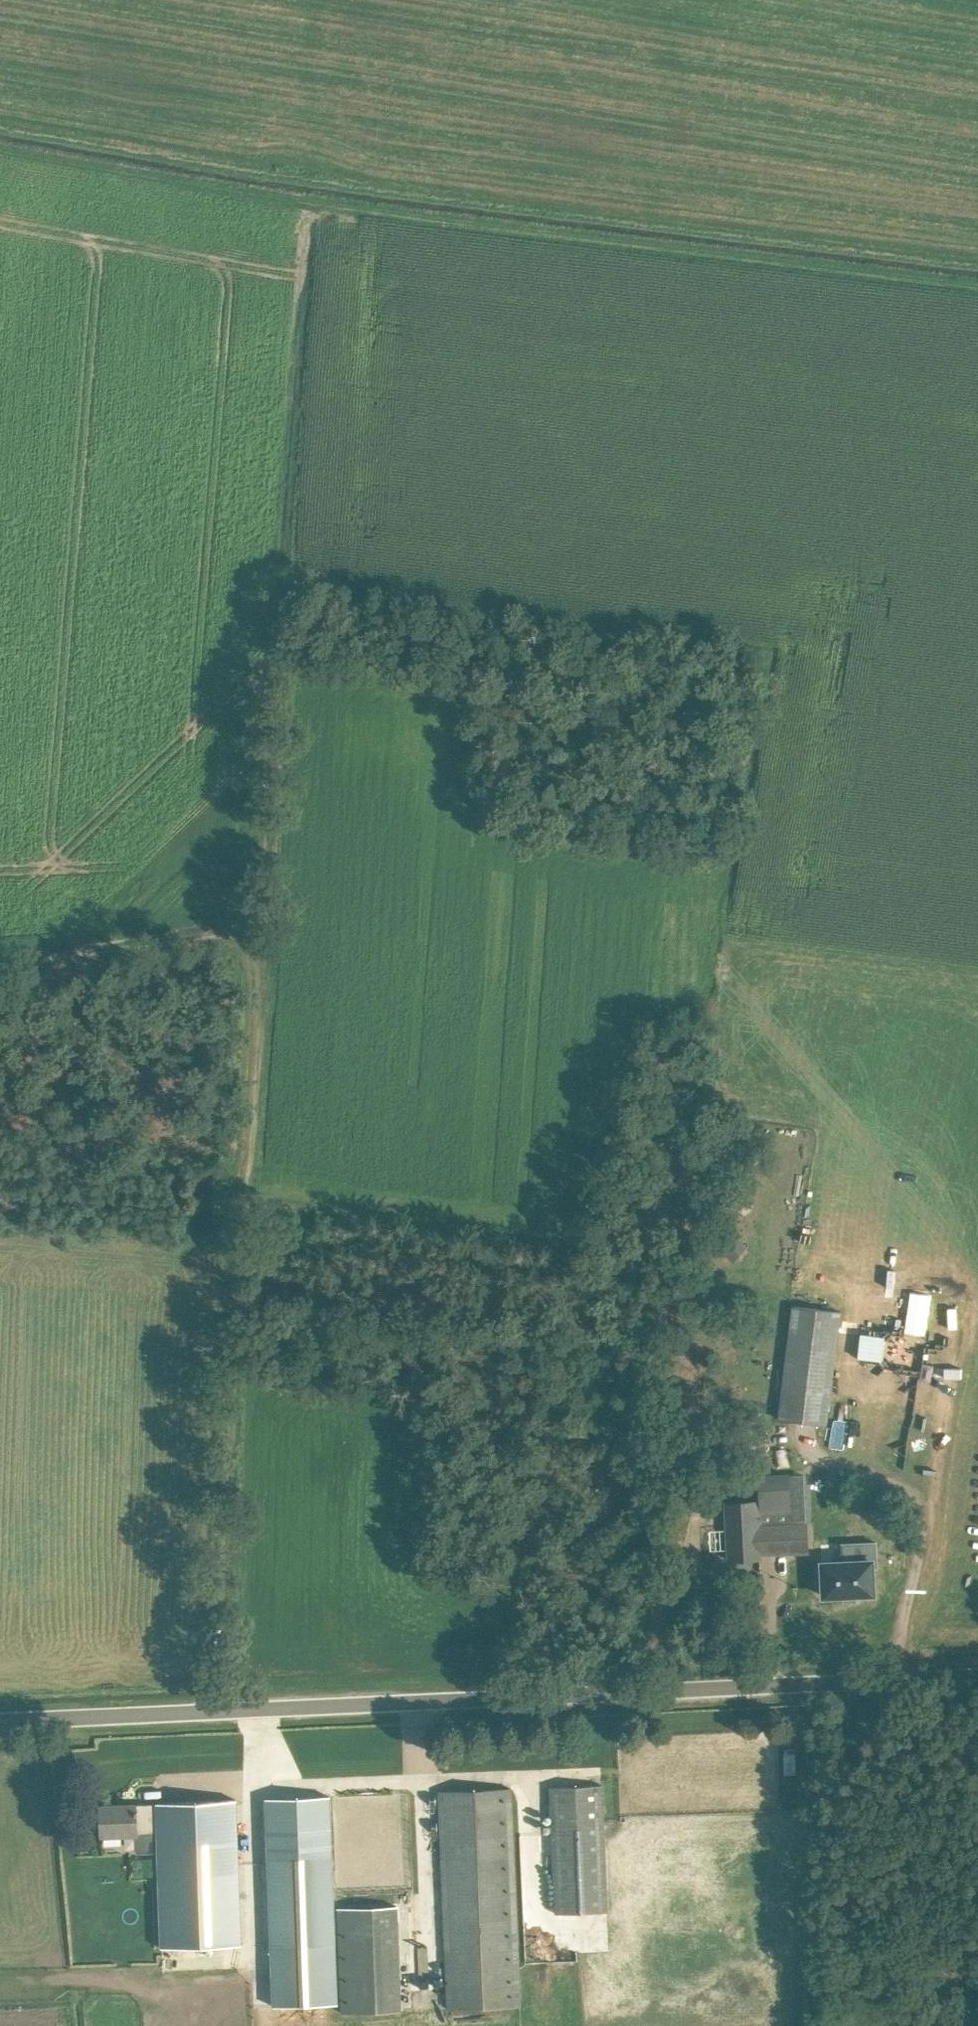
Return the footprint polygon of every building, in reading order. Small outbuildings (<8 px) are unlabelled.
[(793,1305),(778,1418),(827,1424),(841,1312),(793,1305)] [(759,1477),(761,1508),(790,1506),(788,1475),(759,1477)] [(758,1525),(757,1500),(726,1502),(728,1529),(729,1549),(729,1559),(760,1558),(760,1553),(808,1549),(807,1523),(758,1525)] [(892,1599),(894,1599),(893,1567),(897,1567),(896,1547),(862,1548),(863,1567),(841,1567),(842,1600),(859,1600),(859,1602),(875,1601),(875,1599),(892,1599)] [(557,1913),(606,1910),(607,1910),(601,1785),(551,1787),(552,1807),(557,1913)] [(448,2008),(521,2005),(511,1788),(439,1791),(448,2008)] [(332,1855),(330,1795),(266,1798),(268,1858),(332,1855)] [(242,1943),(236,1799),(157,1802),(157,1807),(136,1808),(136,1803),(101,1804),(102,1834),(156,1832),(161,1946),(242,1943)] [(332,1855),(268,1858),(272,1946),(336,1943),(332,1855)] [(338,1907),(342,2012),(412,2010),(408,1905),(338,1907)] [(338,2003),(336,1943),(272,1946),(274,2005),(338,2003)]
